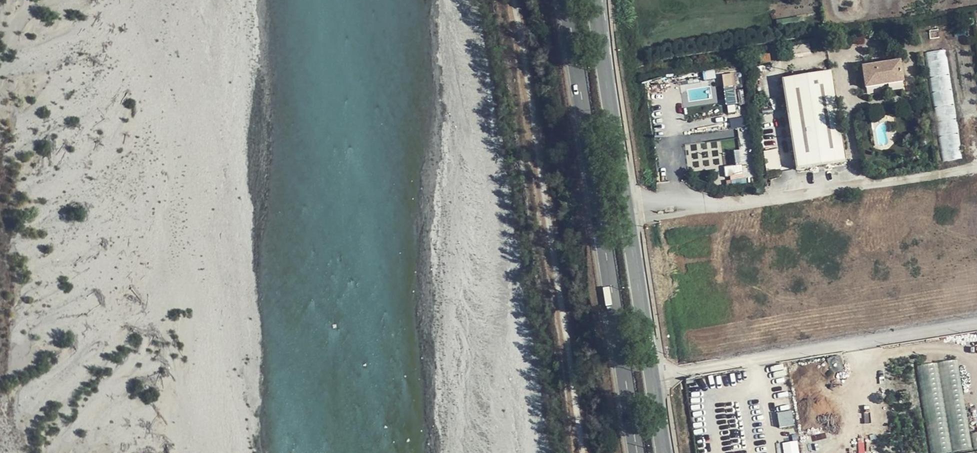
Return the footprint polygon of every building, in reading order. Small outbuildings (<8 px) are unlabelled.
[(963,158),(945,50),(926,53),(944,161),(963,158)] [(772,61),(771,54),(761,55),(762,63),(772,61)] [(903,83),(899,61),(862,67),(865,89),(903,83)] [(846,160),(831,71),(782,80),(796,168),(846,160)] [(728,112),(736,111),(735,104),(745,103),(742,72),(724,74),(728,112)] [(747,117),(731,119),(732,127),(748,125),(747,117)] [(799,441),(785,442),(785,452),(800,452),(799,441)]
